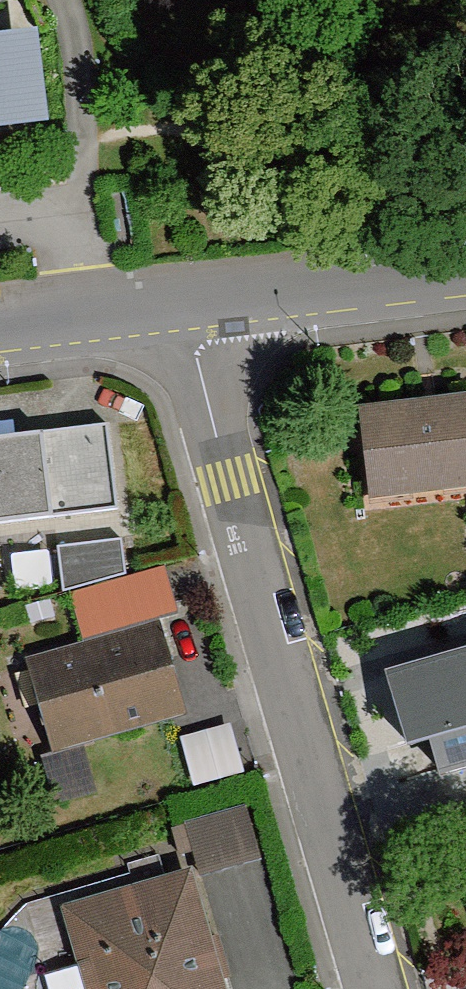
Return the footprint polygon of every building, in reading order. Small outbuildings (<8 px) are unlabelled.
[(46,122),(35,32),(0,36),(0,128),(46,122)] [(359,406),(367,495),(465,486),(465,396),(430,400),(420,401),(359,406)] [(116,505),(107,426),(0,438),(0,519),(116,505)] [(119,543),(63,545),(68,589),(117,576),(119,543)] [(83,645),(29,659),(52,748),(183,713),(158,618),(179,612),(167,563),(117,576),(68,589),(83,645)] [(418,661),(448,772),(465,767),(465,648),(418,661)] [(201,865),(266,848),(253,799),(188,815),(201,865)] [(65,893),(89,988),(229,988),(197,861),(65,893)] [(50,968),(55,988),(85,988),(79,961),(50,968)]
